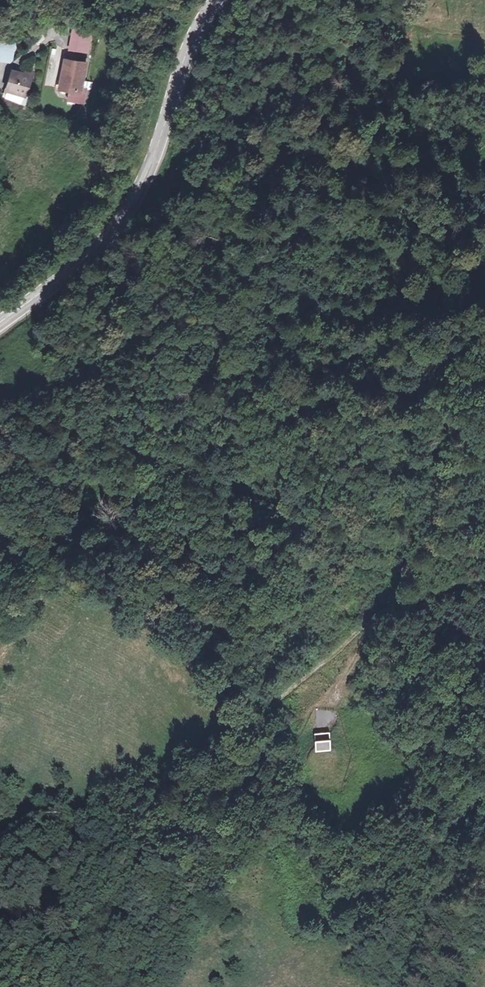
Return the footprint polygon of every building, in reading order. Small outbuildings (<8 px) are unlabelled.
[(90,52),(91,31),(70,29),(69,51),(90,52)] [(0,59),(0,60),(14,62),(17,42),(2,43),(0,59)] [(88,60),(67,55),(61,85),(71,88),(67,104),(76,106),(77,99),(90,103),(94,87),(86,85),(85,89),(81,88),(88,60)] [(28,70),(26,77),(36,80),(37,74),(28,70)] [(18,74),(11,97),(28,106),(36,80),(26,77),(18,74)] [(316,751),(331,750),(330,732),(315,733),(316,751)]
